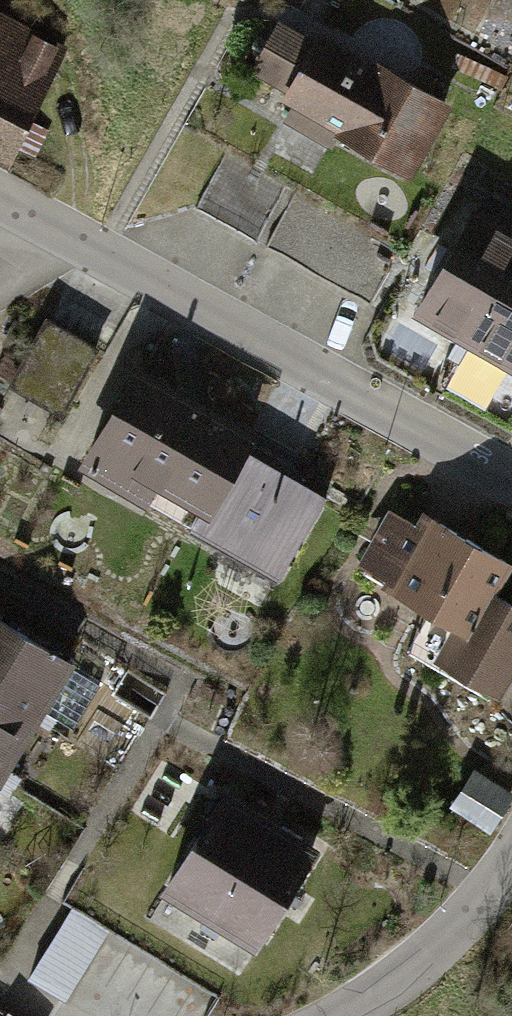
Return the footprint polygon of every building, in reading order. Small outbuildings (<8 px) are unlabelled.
[(0,14),(0,162),(3,163),(65,50),(0,14)] [(277,81),(272,90),(407,167),(443,102),(308,26),(302,36),(275,21),(249,66),(277,81)] [(220,155),(190,209),(255,244),(285,190),(220,155)] [(294,197),(265,248),(370,308),(399,257),(294,197)] [(472,209),(417,305),(511,359),(511,232),(472,209)] [(98,345),(45,317),(9,383),(62,411),(98,345)] [(136,357),(82,457),(142,490),(153,471),(202,498),(185,529),(282,581),(330,492),(236,442),(249,418),(136,357)] [(349,557),(450,616),(429,652),(496,692),(511,664),(511,598),(485,582),(503,551),(423,505),(416,518),(383,499),(349,557)] [(41,708),(63,721),(86,682),(62,669),(71,654),(0,613),(0,778),(41,708)] [(474,769),(449,808),(491,835),(511,799),(511,794),(474,769)] [(260,947),(319,848),(226,793),(168,893),(260,947)] [(108,936),(69,910),(25,976),(65,1002),(108,936)]
